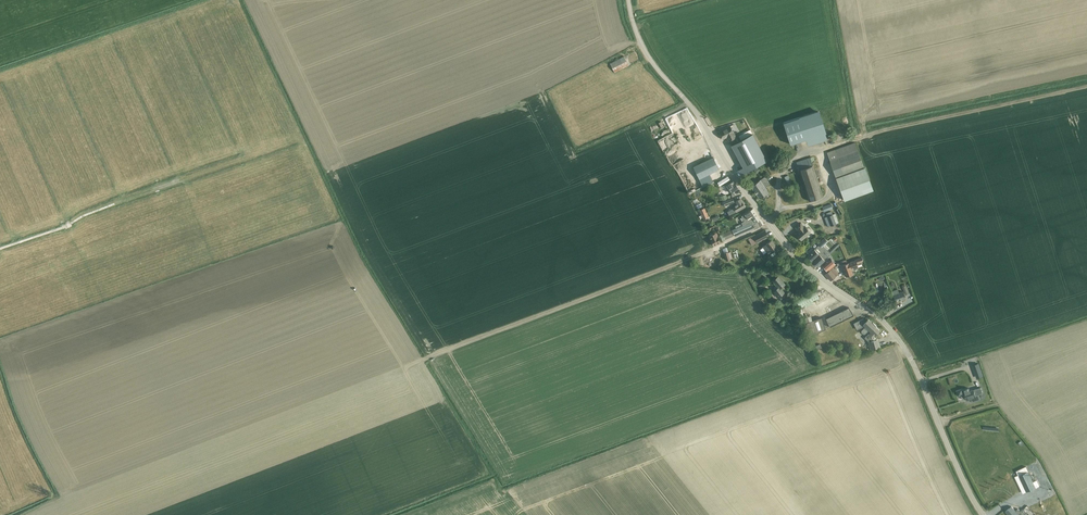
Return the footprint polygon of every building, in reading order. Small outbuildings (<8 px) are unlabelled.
[(628,65),(624,56),(610,64),(614,72),(628,65)] [(784,122),(783,123),(784,125),(786,130),(786,133),(790,144),(791,144),(796,142),(802,140),(806,139),(807,139),(817,136),(824,133),(825,133),(821,121),(821,119),(819,114),(818,111),(810,114),(799,117),(795,119),(789,121),(784,122)] [(730,126),(719,132),(723,139),(727,137),(729,141),(736,137),(730,126)] [(750,129),(738,135),(741,140),(752,133),(750,129)] [(729,141),(743,167),(739,169),(738,170),(739,172),(741,175),(751,169),(762,164),(767,161),(763,153),(752,133),(741,140),(738,141),(736,137),(729,141)] [(864,168),(855,143),(827,153),(845,200),(873,190),(864,168)] [(713,157),(693,167),(702,187),(713,182),(709,174),(719,169),(713,157)] [(799,170),(813,165),(810,158),(796,162),(799,170)] [(673,163),(678,174),(685,171),(680,160),(673,163)] [(813,165),(799,170),(809,201),(816,198),(823,196),(813,165)] [(764,177),(750,186),(758,198),(768,192),(764,187),(768,184),(764,177)] [(725,183),(732,193),(739,188),(732,179),(725,183)] [(734,208),(728,212),(729,215),(737,212),(746,207),(742,202),(740,199),(736,201),(737,204),(733,207),(734,208)] [(705,223),(710,220),(704,208),(699,210),(705,223)] [(744,221),(741,223),(735,226),(735,227),(731,229),(732,232),(734,237),(757,227),(757,228),(762,225),(759,220),(760,219),(753,209),(741,216),(744,221)] [(835,213),(832,215),(831,212),(826,213),(831,226),(839,223),(835,213)] [(801,223),(795,227),(798,230),(800,231),(796,234),(801,240),(810,233),(805,226),(804,227),(801,223)] [(730,230),(722,234),(720,235),(722,241),(733,236),(730,230)] [(765,230),(753,236),(757,243),(768,237),(765,230)] [(717,235),(716,233),(709,237),(713,246),(720,243),(718,238),(717,235)] [(746,237),(750,244),(756,241),(752,234),(746,237)] [(822,254),(825,250),(827,249),(824,246),(828,242),(824,238),(818,244),(819,245),(815,250),(808,257),(812,261),(820,253),(822,254)] [(763,248),(760,250),(764,254),(766,252),(767,252),(768,254),(771,252),(776,247),(771,240),(766,244),(763,247),(763,248)] [(820,253),(812,261),(818,267),(825,260),(824,260),(826,258),(827,258),(830,255),(825,250),(822,254),(820,253)] [(727,253),(724,254),(726,261),(730,260),(729,259),(732,258),(730,252),(728,252),(727,253)] [(861,262),(863,261),(861,258),(855,260),(855,261),(842,265),(846,276),(852,274),(850,269),(858,266),(858,267),(862,266),(861,262)] [(831,260),(823,267),(827,272),(832,268),(835,265),(835,264),(831,260)] [(835,265),(832,268),(846,262),(847,262),(846,260),(845,260),(835,264),(835,265)] [(830,280),(838,274),(833,268),(825,274),(830,280)] [(784,292),(781,287),(784,284),(778,276),(772,281),(778,288),(774,291),(776,294),(778,297),(784,292)] [(814,287),(795,298),(800,309),(805,306),(812,302),(820,298),(814,287)] [(906,298),(905,296),(905,295),(905,296),(903,291),(899,293),(898,289),(892,291),(895,302),(906,298)] [(852,312),(849,307),(844,310),(837,313),(826,319),(830,327),(835,325),(835,324),(854,315),(852,312)] [(806,323),(803,324),(808,338),(824,330),(825,329),(826,329),(825,327),(823,323),(822,318),(811,321),(806,323)] [(877,334),(878,332),(879,330),(876,327),(877,326),(873,323),(872,323),(868,319),(866,322),(863,319),(857,322),(853,324),(854,327),(856,331),(857,330),(858,330),(858,329),(863,327),(864,328),(861,330),(861,332),(863,333),(865,333),(866,332),(869,334),(865,338),(869,341),(871,338),(873,341),(869,342),(871,349),(880,347),(878,339),(877,340),(873,336),(876,334),(877,334)] [(977,377),(983,375),(979,363),(973,365),(977,377)] [(971,399),(972,402),(980,400),(978,395),(983,394),(981,387),(974,390),(973,390),(970,391),(970,390),(970,391),(969,388),(967,389),(967,388),(965,389),(966,389),(964,390),(964,389),(962,390),(962,389),(956,391),(958,396),(961,395),(963,399),(966,398),(967,401),(971,399)] [(1019,476),(1015,477),(1021,489),(1024,487),(1026,491),(1035,487),(1038,486),(1036,481),(1033,482),(1028,472),(1029,472),(1026,467),(1017,471),(1019,476)] [(1005,511),(1008,514),(1024,514),(1027,513),(1023,509),(1020,511),(1018,509),(1015,511),(1011,506),(1005,511)]
